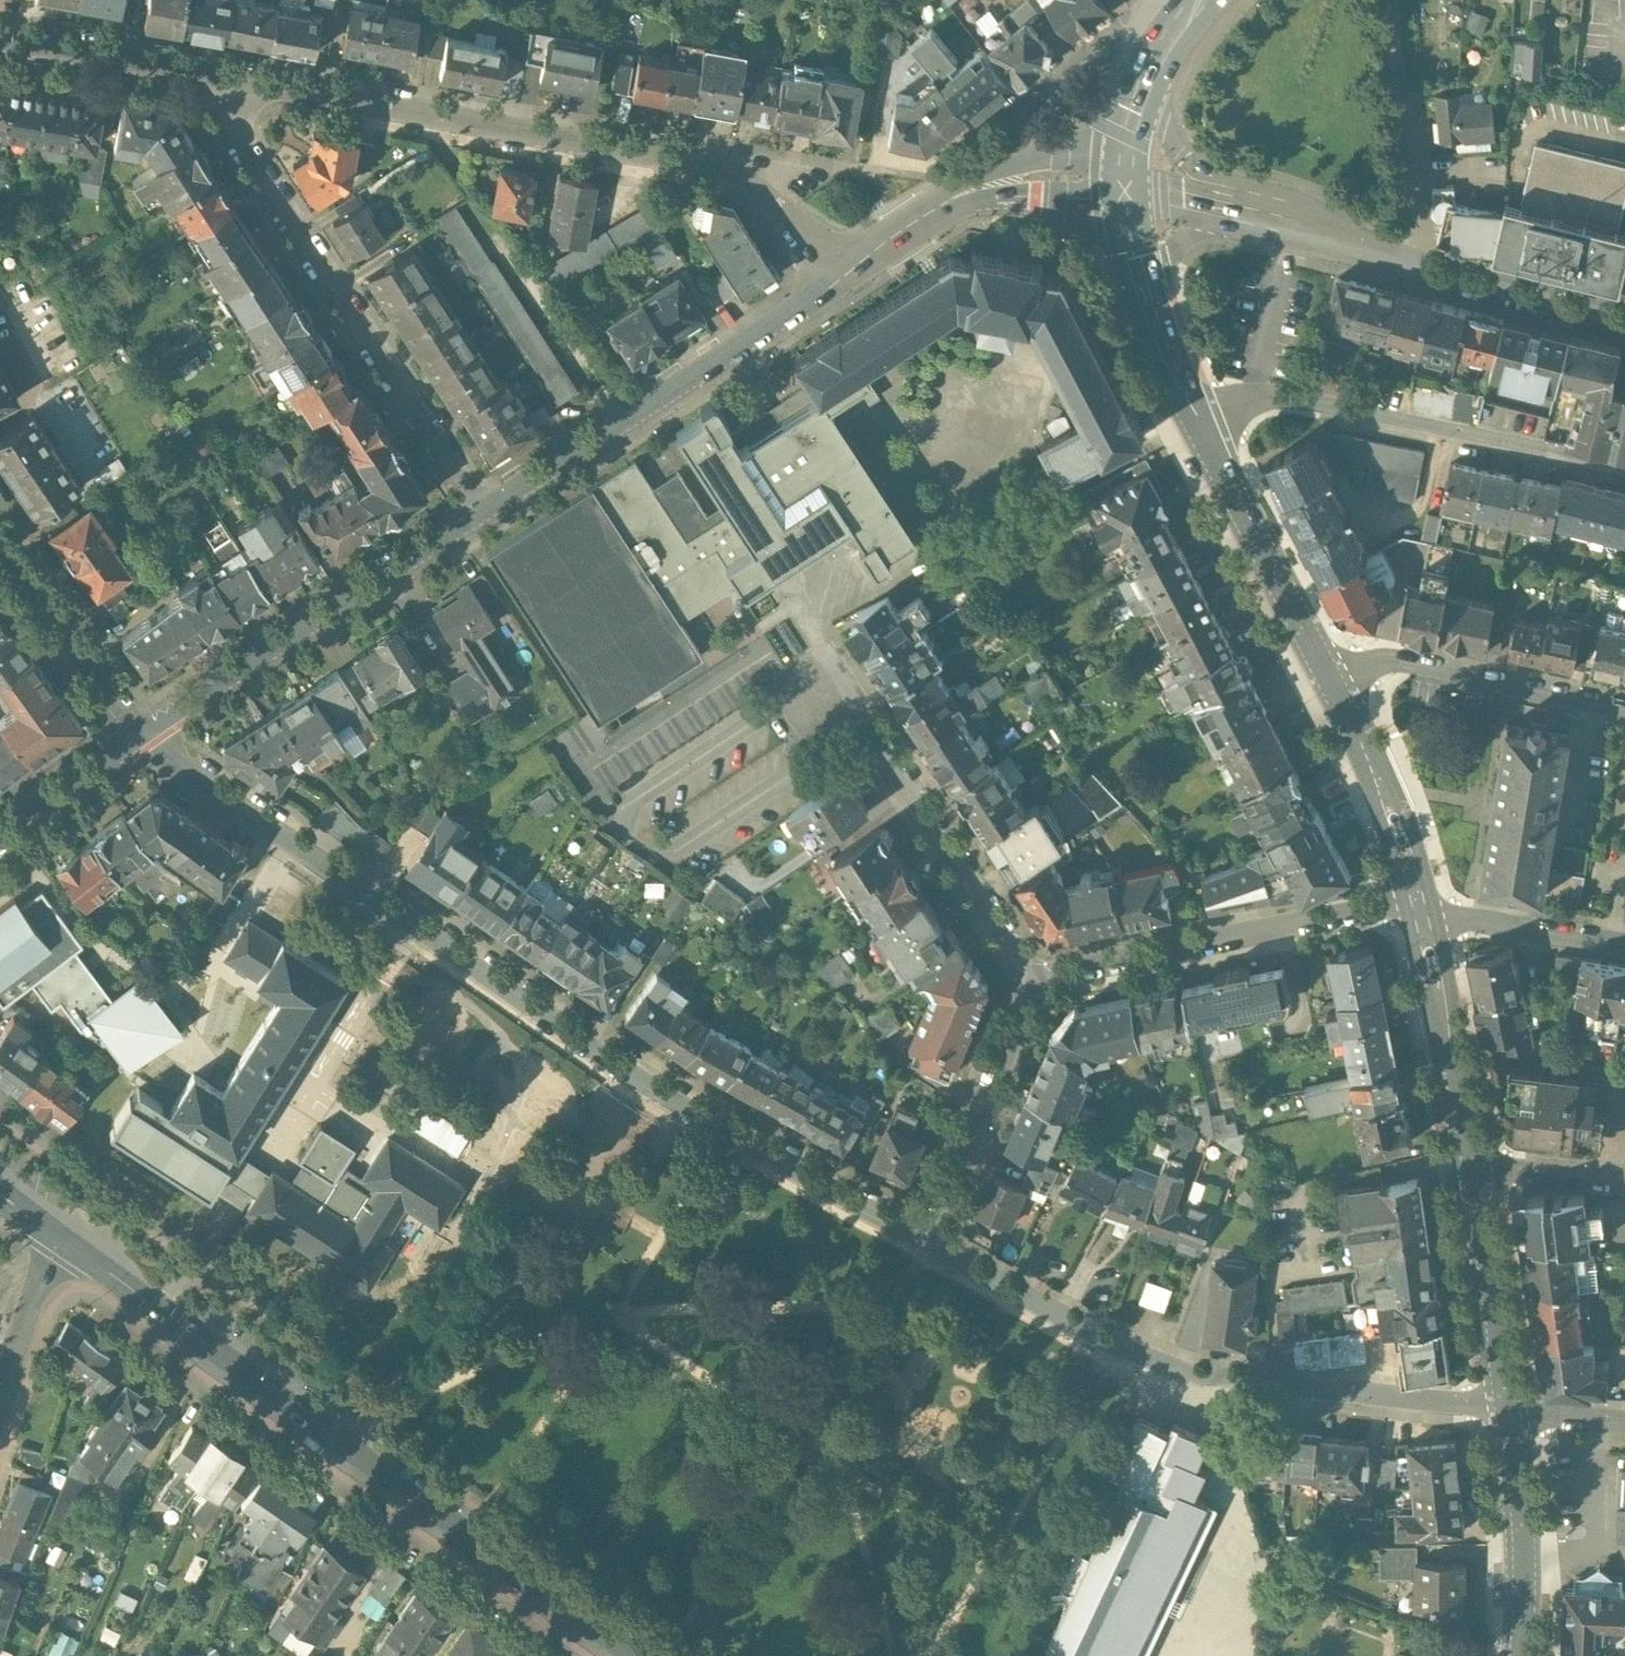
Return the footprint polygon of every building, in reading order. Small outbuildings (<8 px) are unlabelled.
[(79,3),(119,10),(121,0),(79,0),(79,3)] [(144,23),(181,31),(187,0),(149,0),(144,23)] [(181,31),(205,35),(204,40),(219,43),(220,37),(225,38),(232,0),(187,0),(181,31)] [(225,38),(234,40),(233,45),(250,48),(251,43),(270,46),(277,5),(249,0),(232,0),(225,38)] [(297,4),(298,3),(282,0),(278,0),(277,5),(270,46),(314,54),(321,15),(309,13),(311,7),(297,4)] [(337,7),(336,16),(349,18),(351,8),(352,8),(353,0),(338,0),(337,7)] [(834,11),(847,14),(849,0),(836,0),(834,11)] [(997,26),(999,29),(987,39),(995,48),(1023,81),(1040,67),(1037,65),(1047,57),(1052,57),(1053,47),(1049,47),(1029,23),(1040,14),(1039,13),(1041,12),(1030,0),(1028,0),(997,26)] [(1044,0),(1030,0),(1041,12),(1048,7),(1048,6),(1044,0)] [(1048,6),(1048,7),(1074,39),(1085,30),(1097,20),(1108,11),(1099,0),(1056,0),(1048,6)] [(352,8),(351,8),(349,18),(343,51),(377,57),(385,14),(352,8)] [(418,24),(400,21),(401,17),(385,14),(377,57),(411,63),(413,54),(417,28),(418,24)] [(903,37),(894,26),(888,31),(883,56),(899,59),(903,37)] [(430,30),(417,28),(413,54),(426,56),(430,34),(430,30)] [(888,31),(875,29),(871,54),(883,56),(888,31)] [(545,34),(530,31),(525,61),(544,65),(548,39),(544,39),(545,34)] [(1015,88),(983,51),(955,75),(951,70),(958,64),(958,63),(932,32),(912,48),(939,80),(970,117),(974,122),(1015,88)] [(448,37),(430,34),(426,56),(444,59),(447,40),(448,40),(448,37)] [(566,86),(575,39),(545,34),(544,39),(548,39),(544,65),(541,81),(566,86)] [(1545,37),(1514,35),(1512,65),(1543,67),(1545,37)] [(575,39),(566,86),(592,90),(600,44),(575,39)] [(448,40),(447,40),(444,59),(441,77),(498,87),(504,50),(448,40)] [(745,55),(704,48),(700,71),(694,104),(694,107),(735,115),(742,71),(745,55)] [(669,66),(638,60),(632,97),(636,97),(652,100),(653,97),(663,99),(669,66)] [(633,65),(615,62),(610,91),(628,94),(633,65)] [(823,70),(796,65),(793,80),(781,78),(773,122),(791,125),(790,129),(811,133),(812,134),(822,76),(823,70)] [(700,71),(669,66),(663,99),(663,102),(669,103),(683,105),(683,102),(694,104),(700,71)] [(781,78),(742,71),(735,115),(755,119),(755,123),(768,125),(769,121),(773,122),(781,78)] [(861,83),(822,76),(812,134),(851,140),(861,83)] [(916,99),(897,96),(889,143),(929,151),(970,117),(939,80),(916,99)] [(0,84),(0,130),(37,137),(45,92),(0,84)] [(1493,99),(1462,101),(1461,89),(1438,91),(1442,138),(1496,133),(1493,99)] [(102,102),(45,92),(37,137),(86,145),(94,147),(102,102)] [(170,108),(124,100),(115,148),(138,152),(139,144),(145,144),(157,163),(151,167),(151,168),(192,142),(170,108)] [(358,141),(314,133),(311,148),(305,157),(293,165),(317,202),(343,185),(353,170),(358,141)] [(192,142),(151,168),(151,167),(132,179),(142,196),(158,186),(170,205),(214,176),(206,165),(208,161),(208,158),(207,155),(204,152),(201,151),(198,151),(192,142)] [(375,144),(361,142),(357,164),(371,166),(375,144)] [(1537,142),(1521,206),(1507,203),(1504,216),(1494,255),(1520,261),(1586,277),(1621,285),(1624,268),(1624,230),(1619,229),(1624,203),(1624,163),(1537,142)] [(94,147),(86,145),(79,179),(100,183),(106,150),(106,149),(94,147)] [(516,168),(507,167),(503,170),(501,169),(493,210),(528,217),(535,175),(519,172),(516,168)] [(214,176),(170,205),(170,206),(174,203),(192,230),(232,204),(225,193),(226,190),(226,187),(225,184),(223,182),(220,180),(217,180),(214,176)] [(596,183),(560,177),(549,237),(585,243),(596,183)] [(1504,216),(1456,205),(1454,187),(1433,189),(1435,210),(1435,212),(1436,214),(1437,216),(1439,217),(1443,218),(1438,241),(1494,255),(1504,216)] [(355,193),(337,205),(343,215),(361,203),(355,193)] [(874,210),(885,203),(880,195),(869,202),(874,210)] [(662,198),(540,271),(554,288),(574,278),(604,262),(639,241),(662,227),(668,197),(662,196),(662,198)] [(343,215),(333,222),(355,255),(385,236),(363,202),(361,203),(343,215)] [(232,204),(192,230),(210,257),(202,262),(250,232),(238,213),(239,213),(233,204),(232,204)] [(774,271),(733,208),(711,204),(708,223),(700,229),(726,269),(740,289),(774,271)] [(490,262),(454,206),(434,219),(471,275),(490,262)] [(662,227),(639,241),(654,264),(677,250),(662,227)] [(250,232),(202,262),(205,266),(206,266),(222,291),(269,260),(250,232)] [(414,248),(369,277),(388,307),(433,278),(414,248)] [(951,256),(940,263),(941,264),(838,331),(837,328),(816,342),(817,345),(793,360),(809,384),(730,435),(725,428),(727,426),(728,423),(714,401),(711,401),(701,407),(700,411),(703,415),(676,432),(722,503),(706,514),(678,470),(652,487),(634,460),(488,556),(597,723),(702,655),(679,620),(738,582),(744,591),(849,522),(862,543),(860,544),(860,548),(873,569),(877,570),(886,563),(887,560),(884,555),(913,536),(838,421),(879,395),(861,368),(955,307),(978,311),(975,329),(1016,336),(1019,318),(1037,321),(1088,418),(1073,426),(1066,413),(1052,421),(1058,433),(1044,441),(1062,476),(1105,453),(1106,455),(1125,445),(1144,435),(1145,435),(1137,419),(1140,417),(1129,395),(1126,397),(1068,288),(1063,277),(1051,275),(1051,276),(1043,274),(1044,266),(1007,259),(973,253),(971,261),(963,260),(963,259),(951,256)] [(932,255),(919,262),(924,269),(936,262),(932,255)] [(222,291),(221,292),(240,321),(245,318),(288,290),(269,260),(222,291)] [(576,391),(492,261),(490,262),(471,275),(481,291),(556,404),(576,391)] [(726,269),(700,286),(713,306),(740,289),(726,269)] [(678,274),(654,290),(655,291),(642,299),(666,337),(682,326),(684,329),(703,317),(701,314),(703,313),(678,274)] [(433,278),(388,307),(412,345),(456,316),(433,278)] [(586,299),(574,278),(554,288),(571,307),(586,299)] [(1375,288),(1337,279),(1325,325),(1343,330),(1342,333),(1362,338),(1375,288)] [(1400,294),(1375,288),(1362,338),(1363,339),(1363,336),(1388,341),(1400,295),(1400,294)] [(288,290),(245,318),(261,343),(257,345),(267,360),(268,361),(315,330),(306,317),(311,314),(303,301),(298,304),(288,290)] [(1432,303),(1400,295),(1388,341),(1387,345),(1420,354),(1432,303)] [(666,337),(642,299),(608,321),(612,327),(611,331),(617,339),(620,340),(632,359),(649,347),(654,349),(661,344),(662,339),(666,337)] [(1503,321),(1467,312),(1466,312),(1455,354),(1493,363),(1504,322),(1504,321),(1503,321)] [(456,316),(412,345),(434,378),(478,349),(456,316)] [(1568,338),(1504,322),(1493,363),(1490,376),(1556,392),(1559,381),(1570,339),(1570,338),(1569,337),(1568,338)] [(315,330),(268,361),(267,360),(253,370),(264,386),(278,377),(283,385),(285,384),(331,354),(333,353),(323,337),(320,339),(315,330)] [(1587,342),(1571,338),(1570,339),(1559,381),(1573,385),(1572,391),(1588,395),(1578,440),(1568,438),(1567,445),(1606,453),(1610,437),(1621,393),(1612,390),(1622,351),(1621,351),(1621,350),(1604,346),(1587,341),(1587,342)] [(478,349),(434,378),(456,411),(500,383),(500,382),(478,349)] [(331,354),(285,384),(297,403),(301,401),(311,416),(326,406),(355,387),(354,387),(352,387),(343,373),(344,373),(345,368),(341,361),(335,361),(331,354)] [(18,397),(0,363),(0,406),(18,397)] [(1490,376),(1489,376),(1477,423),(1544,440),(1556,392),(1490,376)] [(500,383),(456,411),(456,412),(461,409),(491,456),(536,427),(504,379),(500,382),(500,383)] [(372,409),(371,410),(358,388),(357,387),(356,387),(355,387),(326,406),(342,431),(349,426),(359,441),(350,447),(356,456),(388,435),(372,409)] [(1621,393),(1610,437),(1606,453),(1624,457),(1624,394),(1621,393)] [(0,433),(0,460),(12,478),(56,449),(31,412),(0,433)] [(1425,452),(1326,432),(1338,461),(1370,467),(1420,478),(1425,452)] [(405,461),(388,435),(356,456),(363,466),(371,460),(379,471),(374,483),(373,481),(358,491),(357,492),(377,523),(391,515),(395,516),(402,511),(404,506),(425,492),(405,461)] [(1154,455),(1144,435),(1125,445),(1135,465),(1146,459),(1154,455)] [(1288,498),(1329,481),(1335,478),(1313,437),(1268,461),(1288,498)] [(274,440),(251,456),(265,478),(289,463),(274,440)] [(203,452),(196,441),(189,446),(196,457),(203,452)] [(56,449),(12,478),(37,515),(80,486),(56,449)] [(1135,465),(1132,466),(1138,477),(1139,479),(1153,471),(1146,459),(1135,465)] [(1485,471),(1451,464),(1442,508),(1476,515),(1485,471)] [(1420,478),(1370,467),(1365,491),(1415,501),(1420,478)] [(1138,477),(1091,503),(1085,491),(1055,507),(1069,532),(1094,518),(1107,543),(1167,511),(1156,491),(1162,488),(1153,471),(1139,479),(1138,477)] [(1518,477),(1485,471),(1476,515),(1509,521),(1518,477)] [(1561,486),(1518,477),(1509,521),(1552,530),(1553,525),(1561,486)] [(1562,480),(1561,486),(1553,525),(1624,542),(1624,538),(1624,495),(1562,480)] [(1303,540),(1348,516),(1329,481),(1288,498),(1283,501),(1303,540)] [(353,484),(314,509),(310,503),(298,511),(317,540),(325,535),(335,551),(360,534),(366,535),(373,530),(375,525),(377,523),(357,492),(358,491),(353,484)] [(61,526),(51,533),(63,552),(62,556),(67,564),(71,564),(72,564),(74,568),(114,540),(113,539),(116,537),(110,529),(107,530),(98,518),(101,516),(93,505),(91,507),(90,506),(79,513),(61,526)] [(73,506),(55,518),(61,526),(79,513),(73,506)] [(295,526),(280,535),(278,532),(284,528),(270,506),(254,517),(294,577),(303,572),(307,574),(315,569),(314,564),(318,562),(295,526)] [(1167,511),(1107,543),(1108,544),(1110,543),(1119,559),(1122,558),(1131,575),(1180,548),(1171,532),(1173,532),(1175,531),(1175,528),(1171,520),(1170,519),(1167,518),(1165,519),(1162,514),(1167,511)] [(1348,516),(1303,540),(1324,579),(1362,560),(1369,556),(1350,520),(1355,517),(1353,513),(1348,516)] [(1442,517),(1427,514),(1421,542),(1429,544),(1429,543),(1436,544),(1442,517)] [(294,577),(254,517),(239,526),(253,548),(258,545),(261,548),(246,557),(269,594),(294,577)] [(246,557),(240,548),(231,535),(213,548),(221,561),(209,569),(214,576),(214,575),(238,613),(269,594),(246,557)] [(114,540),(74,568),(86,585),(90,583),(97,594),(130,571),(111,543),(114,541),(114,540)] [(1454,548),(1436,544),(1429,543),(1429,544),(1424,568),(1449,573),(1454,548)] [(1180,548),(1131,575),(1132,576),(1138,572),(1147,589),(1138,593),(1147,610),(1156,605),(1198,583),(1180,548)] [(1369,556),(1362,560),(1374,582),(1395,571),(1383,548),(1369,556)] [(157,558),(138,572),(145,582),(164,568),(157,558)] [(1324,579),(1320,582),(1334,609),(1331,615),(1341,623),(1347,618),(1377,624),(1382,598),(1374,582),(1362,560),(1324,579)] [(214,575),(214,576),(209,569),(209,568),(196,576),(178,588),(182,594),(183,593),(208,633),(221,625),(226,627),(234,621),(234,616),(238,613),(214,575)] [(1449,573),(1424,568),(1421,589),(1446,594),(1449,573)] [(497,596),(483,573),(468,583),(483,605),(497,596)] [(120,582),(100,596),(107,606),(126,592),(120,582)] [(472,669),(492,656),(476,630),(492,620),(483,605),(468,583),(468,582),(457,590),(460,595),(435,612),(446,629),(445,630),(451,639),(452,638),(472,669)] [(1198,583),(1156,605),(1164,622),(1154,627),(1161,641),(1168,637),(1168,638),(1214,614),(1198,583)] [(1421,589),(1408,586),(1400,630),(1422,635),(1424,640),(1432,642),(1436,638),(1439,638),(1447,594),(1446,594),(1421,589)] [(182,594),(122,638),(147,673),(208,634),(207,633),(208,633),(183,593),(182,594)] [(1495,604),(1447,594),(1439,638),(1451,641),(1453,645),(1461,647),(1465,644),(1487,648),(1491,626),(1495,604)] [(920,597),(899,611),(889,595),(860,610),(866,619),(853,628),(865,647),(874,661),(874,662),(924,629),(918,620),(930,612),(920,597)] [(1607,626),(1601,625),(1592,671),(1624,678),(1624,672),(1624,630),(1619,629),(1622,614),(1610,611),(1607,626)] [(8,625),(0,614),(0,631),(8,625)] [(1214,614),(1168,638),(1175,652),(1170,655),(1182,677),(1233,650),(1214,614)] [(1548,623),(1517,617),(1509,654),(1514,658),(1521,659),(1525,657),(1541,661),(1551,616),(1549,616),(1548,623)] [(1583,623),(1551,616),(1541,661),(1556,664),(1559,669),(1568,671),(1574,668),(1579,643),(1583,623)] [(0,631),(0,676),(29,654),(8,625),(0,631)] [(1505,628),(1491,626),(1487,648),(1500,651),(1505,628)] [(924,629),(874,662),(893,691),(935,664),(928,654),(932,652),(928,645),(933,642),(924,629)] [(395,630),(378,641),(379,644),(355,659),(356,661),(371,684),(354,695),(365,713),(414,682),(411,677),(421,671),(395,630)] [(1591,646),(1579,643),(1574,668),(1586,670),(1591,646)] [(1182,677),(1169,684),(1183,711),(1195,704),(1196,705),(1247,677),(1246,675),(1252,672),(1253,667),(1248,657),(1243,655),(1237,658),(1233,650),(1182,677)] [(29,654),(0,676),(0,679),(20,705),(0,720),(30,758),(79,723),(29,654)] [(492,656),(472,669),(447,685),(469,720),(515,690),(492,656)] [(356,661),(339,673),(354,695),(371,684),(356,661)] [(935,664),(893,691),(909,715),(954,685),(954,684),(950,687),(935,664)] [(1047,665),(1024,678),(1040,704),(1064,691),(1047,665)] [(337,670),(308,689),(335,730),(349,721),(356,730),(371,721),(365,713),(354,695),(339,673),(337,670)] [(1247,677),(1196,705),(1219,748),(1226,745),(1271,721),(1247,677)] [(954,685),(909,715),(925,739),(987,698),(978,684),(961,696),(954,685)] [(335,730),(308,689),(277,709),(306,753),(311,760),(342,739),(335,730)] [(939,762),(975,739),(961,717),(988,699),(987,698),(925,739),(939,762)] [(306,753),(277,709),(252,725),(278,766),(287,772),(294,762),(294,761),(306,753)] [(0,720),(0,783),(30,758),(0,720)] [(1271,721),(1226,745),(1239,771),(1234,774),(1244,792),(1243,792),(1243,793),(1294,766),(1271,721)] [(1547,724),(1532,722),(1531,728),(1508,725),(1496,799),(1495,799),(1494,805),(1493,811),(1494,812),(1482,886),(1542,896),(1543,894),(1547,870),(1569,735),(1546,731),(1547,724)] [(278,766),(252,725),(224,743),(223,758),(262,784),(263,784),(274,792),(277,786),(278,786),(287,772),(278,766)] [(975,739),(939,762),(956,787),(992,764),(986,756),(992,752),(981,735),(975,739)] [(992,764),(956,787),(972,812),(1013,786),(997,761),(992,765),(992,764)] [(1294,766),(1243,793),(1251,808),(1233,817),(1241,833),(1259,823),(1267,838),(1271,836),(1317,811),(1294,766)] [(1123,803),(1090,769),(1068,783),(1075,794),(1077,792),(1084,802),(1086,801),(1092,811),(1094,809),(1100,818),(1123,803)] [(848,777),(791,814),(801,829),(812,847),(818,843),(869,810),(848,777)] [(1013,786),(972,812),(987,835),(1025,810),(1013,792),(1021,786),(1018,782),(1013,786)] [(214,829),(161,792),(150,793),(124,813),(153,850),(162,836),(169,841),(164,849),(174,856),(187,838),(201,847),(214,829)] [(420,794),(404,818),(417,828),(430,810),(431,810),(420,794)] [(360,825),(332,795),(315,820),(348,843),(360,825)] [(1025,810),(987,835),(1013,875),(1065,841),(1039,802),(1025,810)] [(440,817),(428,835),(407,865),(424,877),(423,878),(450,896),(478,855),(480,853),(454,836),(464,822),(446,810),(440,817)] [(430,810),(417,828),(428,835),(440,817),(431,810),(430,810)] [(1317,811),(1271,836),(1276,845),(1250,855),(1256,870),(1256,871),(1279,862),(1329,835),(1317,811)] [(124,813),(115,819),(91,837),(92,838),(91,838),(120,876),(134,865),(156,894),(179,875),(164,864),(153,850),(124,813)] [(391,843),(368,827),(354,847),(378,862),(391,843)] [(880,828),(833,858),(843,875),(840,877),(848,889),(847,890),(848,890),(899,857),(890,843),(892,842),(893,837),(888,829),(883,829),(882,830),(880,828)] [(230,841),(214,829),(201,847),(187,838),(174,856),(221,890),(223,887),(245,852),(241,849),(243,845),(232,837),(230,841)] [(1225,835),(1203,844),(1208,858),(1231,850),(1225,835)] [(1329,835),(1279,862),(1256,871),(1265,894),(1298,888),(1303,899),(1350,875),(1329,835)] [(91,838),(78,848),(71,844),(62,851),(66,858),(58,864),(86,900),(105,885),(106,886),(120,876),(91,838)] [(1589,852),(1563,848),(1559,872),(1585,876),(1589,852)] [(525,888),(478,855),(450,896),(497,929),(525,888)] [(1256,870),(1250,855),(1245,858),(1250,872),(1256,870)] [(899,857),(848,890),(848,891),(861,911),(871,905),(883,923),(876,928),(877,928),(925,897),(917,884),(922,881),(913,867),(908,870),(899,857)] [(1053,861),(1018,884),(1029,901),(1043,922),(1052,936),(1071,933),(1072,934),(1073,933),(1064,888),(1062,874),(1053,861)] [(1140,870),(1151,917),(1173,912),(1168,892),(1175,891),(1174,884),(1180,882),(1177,871),(1176,862),(1140,870)] [(282,878),(261,864),(249,883),(270,897),(282,878)] [(1151,917),(1140,870),(1123,874),(1121,866),(1114,868),(1115,871),(1126,922),(1151,917)] [(1559,872),(1547,870),(1543,894),(1581,901),(1585,876),(1559,872)] [(1102,880),(1097,881),(1097,880),(1085,882),(1085,883),(1064,888),(1073,933),(1126,922),(1115,871),(1101,874),(1102,880)] [(1243,871),(1192,882),(1197,907),(1249,896),(1243,871)] [(748,902),(717,878),(701,900),(730,920),(741,906),(748,902)] [(674,886),(660,907),(675,918),(689,897),(674,886)] [(239,897),(223,887),(221,890),(206,912),(222,923),(239,897)] [(543,900),(525,888),(497,929),(499,930),(496,933),(530,957),(533,953),(536,956),(560,922),(538,907),(543,900)] [(0,907),(0,999),(2,1002),(81,942),(41,889),(20,905),(14,896),(0,907)] [(925,897),(877,928),(889,947),(893,944),(910,969),(914,966),(923,980),(918,982),(919,983),(922,981),(967,952),(948,924),(944,926),(925,897)] [(745,911),(739,915),(744,923),(750,919),(745,911)] [(222,926),(210,918),(198,936),(211,943),(222,926)] [(227,957),(259,976),(282,937),(250,918),(227,957)] [(596,945),(560,921),(536,956),(547,963),(548,969),(554,973),(560,973),(572,981),(600,940),(599,940),(596,945)] [(281,990),(220,1086),(193,1069),(172,1103),(169,1107),(172,1109),(149,1146),(189,1171),(212,1134),(237,1149),(345,977),(282,937),(259,976),(281,990)] [(665,937),(651,956),(661,963),(675,944),(665,937)] [(617,952),(600,940),(572,981),(595,997),(596,1000),(602,1004),(610,1002),(615,995),(613,992),(630,968),(629,967),(639,954),(623,943),(617,952)] [(1499,944),(1471,951),(1472,956),(1467,957),(1477,1006),(1497,1002),(1496,998),(1522,993),(1513,947),(1500,950),(1499,944)] [(1372,947),(1332,955),(1341,1001),(1381,993),(1372,947)] [(818,969),(834,988),(856,970),(840,951),(818,969)] [(967,952),(922,981),(923,982),(928,979),(936,990),(912,1044),(918,1046),(914,1055),(928,1061),(925,1068),(948,1078),(971,1028),(988,985),(967,952)] [(1583,959),(1557,954),(1552,987),(1579,982),(1580,981),(1583,959)] [(1583,959),(1580,981),(1579,982),(1577,1000),(1590,1002),(1585,1030),(1617,1035),(1618,1029),(1624,987),(1624,965),(1583,959)] [(1216,974),(1217,981),(1185,988),(1192,1019),(1290,998),(1283,968),(1251,974),(1250,967),(1216,974)] [(655,972),(645,986),(624,1016),(641,1027),(638,1031),(651,1039),(653,1036),(683,992),(655,972)] [(1175,989),(1132,998),(1141,1041),(1154,1038),(1157,1052),(1166,1050),(1164,1036),(1186,1032),(1187,1037),(1194,1036),(1188,1006),(1179,1008),(1175,989)] [(683,992),(653,1036),(684,1058),(708,1024),(708,1023),(677,1002),(684,992),(683,992)] [(1522,993),(1496,998),(1497,1002),(1477,1006),(1478,1007),(1477,1007),(1483,1038),(1504,1033),(1506,1044),(1533,1038),(1523,992),(1522,993)] [(1341,1001),(1339,1002),(1341,1011),(1328,1014),(1333,1037),(1343,1035),(1342,1032),(1345,1031),(1387,1021),(1381,993),(1341,1001)] [(1132,998),(1076,1010),(1075,1009),(1052,1033),(1054,1035),(1085,1066),(1086,1065),(1096,1055),(1097,1058),(1112,1055),(1110,1048),(1141,1041),(1132,998)] [(889,1003),(864,1019),(871,1026),(881,1039),(903,1024),(889,1003)] [(13,1015),(0,1033),(0,1076),(18,1089),(45,1054),(24,1039),(31,1028),(13,1015)] [(1387,1021),(1345,1031),(1355,1077),(1397,1068),(1387,1021)] [(708,1023),(708,1024),(684,1058),(726,1081),(747,1049),(747,1048),(748,1046),(708,1023)] [(1085,1066),(1054,1035),(1044,1059),(1043,1059),(1038,1073),(1029,1096),(1064,1110),(1074,1114),(1086,1087),(1092,1089),(1095,1083),(1084,1078),(1088,1067),(1086,1065),(1085,1066)] [(1571,1044),(1545,1041),(1543,1057),(1565,1060),(1569,1060),(1571,1044)] [(777,1065),(748,1049),(750,1047),(748,1046),(747,1048),(747,1049),(726,1081),(728,1082),(729,1086),(736,1091),(741,1089),(756,1097),(777,1065)] [(56,1062),(45,1054),(18,1089),(36,1101),(36,1102),(44,1108),(45,1108),(62,1121),(88,1086),(71,1073),(75,1068),(60,1057),(56,1062)] [(1599,1064),(1569,1061),(1569,1060),(1565,1060),(1563,1075),(1571,1076),(1569,1091),(1596,1094),(1599,1064)] [(814,1085),(778,1062),(777,1065),(756,1097),(779,1110),(778,1113),(788,1119),(790,1116),(793,1118),(814,1085)] [(1397,1068),(1355,1077),(1306,1088),(1311,1109),(1344,1102),(1345,1100),(1345,1098),(1356,1095),(1358,1106),(1357,1106),(1357,1107),(1404,1097),(1397,1068)] [(1563,1075),(1511,1068),(1509,1078),(1508,1091),(1510,1091),(1516,1091),(1519,1096),(1519,1101),(1518,1101),(1515,1124),(1523,1135),(1551,1138),(1553,1141),(1558,1141),(1561,1140),(1568,1140),(1588,1143),(1588,1142),(1592,1143),(1602,1135),(1605,1112),(1594,1110),(1596,1094),(1569,1091),(1571,1076),(1563,1075)] [(814,1085),(793,1118),(816,1132),(839,1092),(817,1080),(814,1085)] [(139,1082),(112,1125),(212,1188),(225,1168),(228,1169),(261,1189),(272,1170),(237,1149),(212,1134),(189,1171),(149,1146),(172,1109),(169,1107),(172,1103),(139,1082)] [(1230,1083),(1218,1086),(1222,1107),(1235,1104),(1230,1083)] [(839,1092),(816,1132),(831,1140),(829,1143),(842,1151),(844,1147),(845,1148),(859,1123),(871,1102),(858,1094),(854,1101),(839,1092)] [(1064,1110),(1029,1096),(1008,1142),(1043,1158),(1064,1110)] [(1404,1097),(1357,1107),(1367,1152),(1393,1146),(1392,1143),(1413,1139),(1408,1119),(1405,1120),(1401,1098),(1404,1097)] [(1207,1099),(1194,1102),(1199,1128),(1216,1137),(1211,1115),(1207,1099)] [(871,1102),(859,1123),(870,1129),(882,1108),(871,1102)] [(898,1105),(875,1160),(891,1166),(889,1172),(907,1180),(924,1138),(908,1131),(910,1126),(913,1127),(919,1114),(898,1105)] [(1223,1113),(1211,1115),(1216,1137),(1225,1137),(1228,1137),(1225,1123),(1223,1113)] [(1173,1140),(1163,1169),(1163,1168),(1157,1185),(1142,1228),(1174,1238),(1183,1211),(1175,1209),(1186,1176),(1179,1174),(1187,1150),(1190,1151),(1198,1128),(1180,1118),(1172,1140),(1173,1140)] [(1235,1121),(1225,1123),(1228,1136),(1238,1134),(1235,1121)] [(312,1167),(299,1187),(272,1170),(261,1189),(247,1210),(367,1285),(392,1245),(382,1238),(405,1201),(438,1222),(463,1182),(388,1135),(363,1175),(344,1163),(355,1144),(320,1123),(298,1158),(312,1167)] [(1228,1137),(1225,1137),(1223,1143),(1241,1154),(1248,1132),(1238,1134),(1228,1136),(1228,1137)] [(1102,1159),(1084,1149),(1070,1175),(1062,1189),(1063,1190),(1101,1210),(1118,1177),(1098,1166),(1102,1159)] [(1059,1170),(1035,1159),(1031,1171),(1053,1180),(1059,1170)] [(1380,1164),(1338,1174),(1340,1188),(1373,1183),(1373,1186),(1383,1184),(1380,1164)] [(1202,1206),(1187,1201),(1183,1211),(1174,1238),(1173,1242),(1201,1251),(1222,1189),(1224,1189),(1230,1170),(1215,1165),(1202,1206)] [(1053,1180),(1047,1193),(1060,1197),(1063,1190),(1062,1189),(1070,1175),(1059,1170),(1053,1180)] [(1053,1180),(1031,1171),(1026,1183),(1047,1193),(1053,1180)] [(1157,1185),(1122,1174),(1101,1213),(1142,1228),(1157,1185)] [(1025,1189),(995,1176),(980,1211),(1010,1224),(1025,1189)] [(1383,1184),(1373,1186),(1373,1183),(1340,1188),(1345,1223),(1358,1221),(1358,1220),(1425,1210),(1421,1179),(1420,1179),(1419,1179),(1391,1184),(1391,1183),(1383,1184)] [(1585,1194),(1545,1199),(1545,1195),(1515,1199),(1521,1243),(1533,1241),(1534,1245),(1542,1245),(1542,1244),(1541,1240),(1550,1239),(1550,1241),(1559,1240),(1590,1236),(1585,1194)] [(1425,1210),(1358,1220),(1358,1221),(1362,1250),(1430,1241),(1425,1210)] [(1430,1241),(1362,1250),(1363,1252),(1372,1250),(1379,1298),(1437,1290),(1430,1241)] [(1559,1243),(1542,1244),(1542,1245),(1534,1245),(1533,1241),(1521,1243),(1528,1289),(1578,1293),(1575,1251),(1561,1253),(1559,1243)] [(1248,1264),(1224,1260),(1223,1264),(1215,1263),(1213,1278),(1210,1297),(1211,1297),(1205,1338),(1217,1340),(1232,1342),(1233,1342),(1246,1343),(1248,1325),(1256,1326),(1257,1312),(1250,1311),(1251,1302),(1252,1302),(1254,1284),(1253,1284),(1255,1268),(1247,1267),(1248,1264)] [(1167,1309),(1173,1285),(1147,1278),(1141,1302),(1167,1309)] [(1344,1280),(1283,1288),(1285,1300),(1277,1301),(1278,1313),(1293,1311),(1348,1303),(1344,1280)] [(1528,1289),(1527,1289),(1531,1309),(1536,1345),(1584,1346),(1579,1308),(1581,1307),(1578,1293),(1528,1289)] [(1379,1298),(1359,1301),(1364,1333),(1401,1328),(1443,1322),(1438,1290),(1379,1298)] [(1293,1311),(1278,1313),(1282,1363),(1295,1361),(1293,1342),(1296,1342),(1296,1341),(1293,1311)] [(97,1341),(68,1320),(48,1348),(77,1369),(97,1341)] [(1443,1322),(1401,1328),(1408,1378),(1450,1372),(1443,1322)] [(1363,1332),(1296,1341),(1296,1342),(1293,1342),(1295,1361),(1295,1365),(1311,1363),(1312,1366),(1367,1358),(1363,1332)] [(125,1362),(97,1341),(77,1369),(97,1383),(105,1389),(125,1362)] [(1584,1346),(1536,1345),(1543,1393),(1592,1397),(1592,1391),(1607,1392),(1608,1373),(1593,1373),(1595,1346),(1584,1346)] [(1127,1394),(1132,1383),(1115,1376),(1110,1388),(1127,1394)] [(142,1392),(127,1381),(89,1435),(91,1436),(82,1449),(80,1451),(100,1466),(101,1466),(119,1479),(140,1447),(141,1448),(162,1417),(162,1418),(163,1417),(156,1412),(160,1406),(156,1403),(158,1400),(143,1389),(142,1392)] [(105,1389),(97,1383),(80,1406),(89,1412),(105,1389)] [(1140,1416),(1114,1471),(1128,1477),(1125,1485),(1122,1484),(1122,1485),(1124,1486),(1107,1521),(1148,1541),(1148,1542),(1147,1541),(1131,1575),(1132,1576),(1131,1576),(1093,1655),(1145,1655),(1163,1619),(1152,1614),(1163,1590),(1173,1595),(1174,1594),(1175,1594),(1212,1514),(1202,1510),(1207,1500),(1205,1500),(1206,1500),(1193,1494),(1205,1468),(1196,1463),(1208,1437),(1175,1422),(1170,1431),(1140,1416)] [(209,1438),(191,1425),(168,1459),(179,1466),(190,1474),(201,1481),(225,1445),(211,1435),(209,1438)] [(1291,1432),(1259,1429),(1257,1442),(1255,1466),(1273,1468),(1273,1475),(1286,1477),(1291,1432)] [(1322,1435),(1291,1432),(1286,1477),(1305,1478),(1304,1491),(1317,1492),(1322,1435)] [(1357,1439),(1322,1435),(1317,1492),(1319,1477),(1334,1479),(1334,1482),(1345,1483),(1344,1492),(1357,1493),(1358,1482),(1365,1482),(1367,1469),(1368,1469),(1370,1457),(1366,1457),(1367,1449),(1368,1449),(1368,1439),(1357,1438),(1357,1439)] [(1451,1435),(1440,1437),(1440,1439),(1411,1441),(1415,1486),(1418,1486),(1461,1481),(1461,1477),(1462,1477),(1459,1440),(1451,1435)] [(45,1451),(20,1442),(16,1454),(41,1463),(45,1451)] [(240,1455),(225,1445),(201,1481),(211,1488),(193,1514),(205,1522),(223,1496),(233,1503),(255,1469),(238,1458),(240,1455)] [(100,1466),(80,1451),(82,1449),(78,1446),(67,1473),(87,1481),(92,1483),(100,1466)] [(1399,1457),(1381,1456),(1378,1484),(1396,1485),(1399,1457)] [(190,1474),(179,1466),(161,1492),(173,1500),(190,1474)] [(43,1477),(22,1469),(18,1479),(20,1480),(39,1487),(43,1477)] [(1618,1469),(1616,1540),(1624,1540),(1624,1469),(1618,1469)] [(87,1481),(67,1473),(50,1514),(70,1523),(87,1481)] [(201,1481),(190,1474),(173,1500),(183,1507),(201,1481)] [(261,1476),(242,1504),(243,1505),(244,1504),(255,1512),(269,1522),(288,1495),(261,1476)] [(48,1493),(20,1480),(18,1479),(18,1481),(7,1507),(5,1511),(37,1525),(47,1499),(51,1500),(53,1495),(50,1494),(50,1493),(49,1492),(48,1493)] [(201,1481),(183,1507),(193,1514),(211,1488),(201,1481)] [(1461,1481),(1418,1486),(1415,1486),(1417,1506),(1397,1506),(1398,1531),(1420,1529),(1420,1532),(1466,1524),(1461,1481)] [(315,1513),(288,1495),(269,1522),(295,1540),(294,1540),(296,1542),(315,1513)] [(5,1511),(5,1512),(0,1525),(0,1547),(15,1553),(23,1556),(22,1557),(24,1558),(25,1556),(24,1556),(37,1525),(5,1511)] [(255,1512),(247,1524),(246,1523),(244,1525),(246,1526),(245,1526),(243,1525),(235,1538),(244,1544),(240,1550),(247,1555),(251,1548),(269,1522),(255,1512)] [(70,1523),(50,1514),(44,1528),(65,1536),(70,1523)] [(1373,1517),(1357,1517),(1355,1541),(1371,1541),(1373,1517)] [(1091,1556),(1080,1550),(1062,1587),(1074,1592),(1068,1606),(1065,1605),(1065,1606),(1067,1607),(1051,1641),(1049,1640),(1048,1641),(1080,1655),(1093,1655),(1131,1576),(1132,1576),(1131,1575),(1147,1541),(1148,1542),(1148,1541),(1107,1521),(1105,1520),(1105,1521),(1107,1522),(1091,1556)] [(295,1540),(269,1522),(251,1548),(238,1575),(266,1590),(280,1566),(294,1540),(295,1540)] [(1313,1535),(1303,1534),(1302,1544),(1312,1545),(1313,1535)] [(1418,1544),(1380,1544),(1380,1575),(1418,1575),(1418,1559),(1418,1544)] [(0,1547),(0,1561),(11,1565),(15,1553),(0,1547)] [(325,1547),(292,1593),(297,1597),(284,1615),(292,1620),(291,1622),(294,1624),(295,1623),(323,1642),(337,1622),(330,1617),(362,1573),(350,1565),(351,1563),(351,1561),(350,1558),(349,1556),(345,1553),(343,1553),(341,1552),(340,1553),(338,1553),(337,1555),(325,1547)] [(1418,1559),(1418,1575),(1418,1605),(1439,1605),(1438,1609),(1465,1609),(1466,1560),(1418,1559)] [(0,1561),(0,1575),(9,1578),(13,1566),(11,1565),(0,1561)] [(388,1562),(361,1601),(374,1611),(386,1595),(387,1595),(388,1594),(390,1596),(405,1574),(388,1562)] [(1562,1647),(1624,1650),(1624,1587),(1622,1587),(1623,1576),(1611,1576),(1600,1564),(1587,1575),(1576,1574),(1575,1586),(1563,1585),(1562,1647)] [(266,1590),(264,1594),(276,1601),(292,1573),(280,1566),(266,1590)] [(10,1606),(19,1581),(9,1578),(0,1575),(0,1602),(10,1606)] [(416,1592),(377,1648),(389,1655),(425,1655),(452,1618),(432,1603),(436,1596),(421,1586),(416,1592)] [(0,1602),(0,1630),(2,1631),(10,1606),(0,1602)] [(1209,1616),(1202,1612),(1194,1629),(1202,1632),(1200,1637),(1199,1636),(1196,1643),(1212,1651),(1230,1613),(1214,1605),(1211,1611),(1211,1612),(1209,1616)] [(469,1621),(445,1655),(451,1655),(453,1653),(457,1655),(490,1655),(500,1642),(469,1621)] [(78,1635),(59,1630),(52,1654),(59,1655),(72,1655),(78,1635)] [(500,1642),(490,1655),(519,1655),(500,1642)] [(1562,1647),(1562,1655),(1624,1655),(1624,1650),(1562,1647)]
